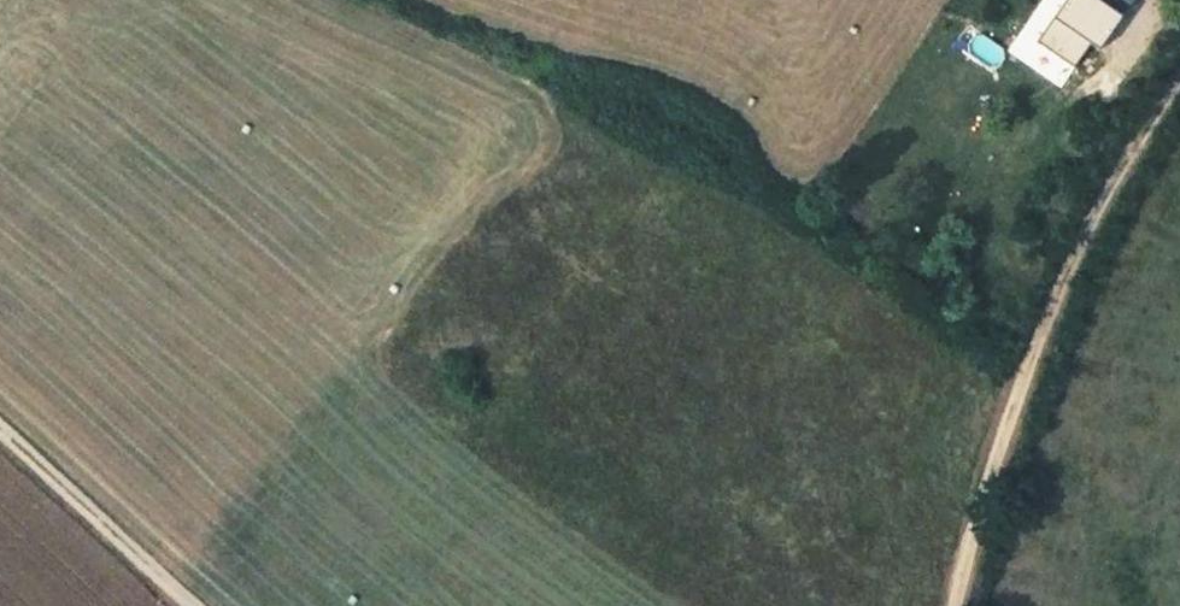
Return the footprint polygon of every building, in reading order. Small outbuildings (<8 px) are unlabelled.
[(1110,0),(1064,0),(1038,40),(1075,66),(1116,4),(1110,0)]
